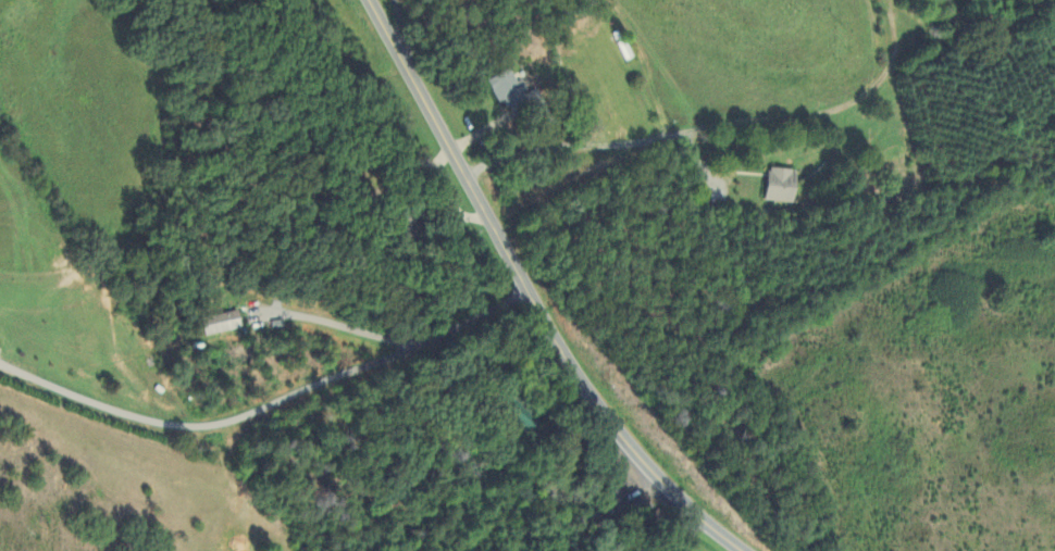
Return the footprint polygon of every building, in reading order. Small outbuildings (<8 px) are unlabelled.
[(523,94),(509,69),(485,82),(499,107),(523,94)] [(764,203),(793,204),(794,172),(765,171),(764,203)] [(200,318),(203,336),(239,331),(237,313),(200,318)]
